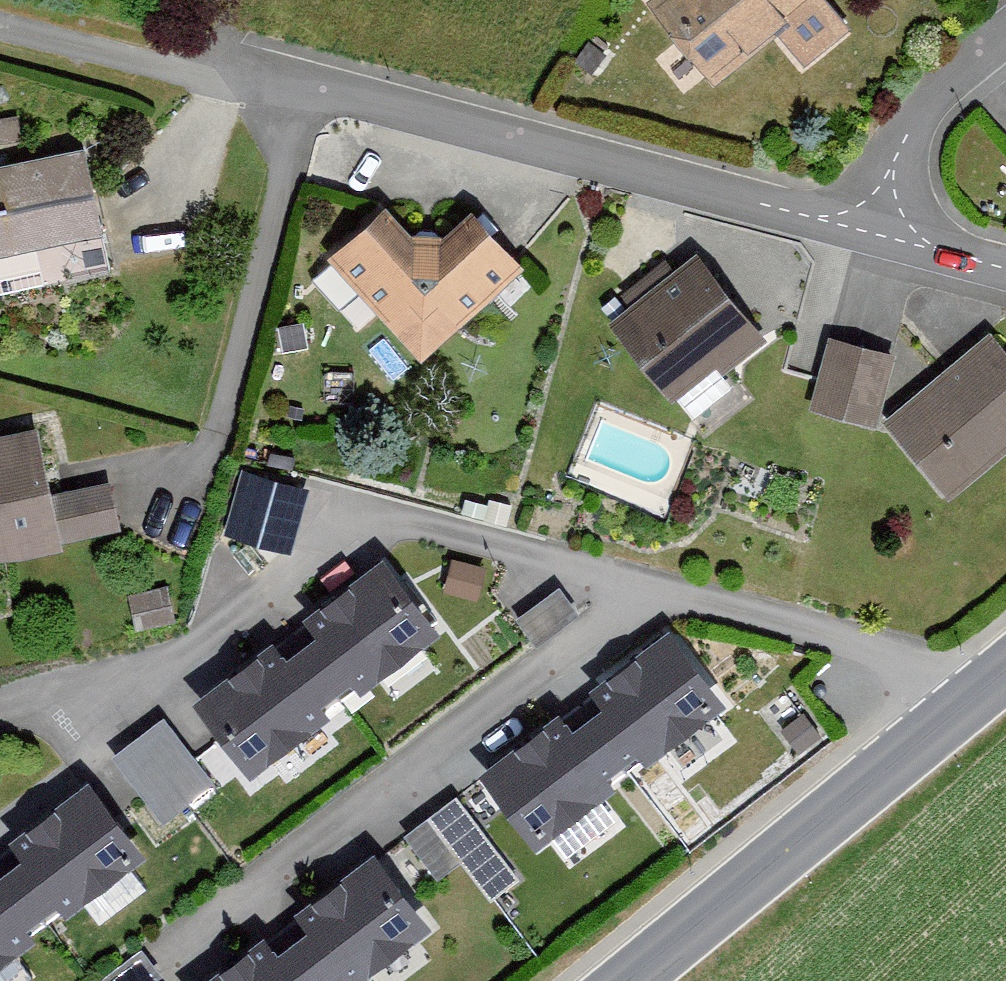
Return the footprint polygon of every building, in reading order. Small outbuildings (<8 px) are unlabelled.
[(825,0),(654,0),(650,3),(718,87),(825,0)] [(0,170),(0,301),(111,280),(87,153),(0,170)] [(426,368),(524,273),(479,226),(431,271),(383,222),(332,271),(426,368)] [(769,351),(701,260),(615,324),(683,415),(769,351)] [(1005,457),(1005,352),(995,338),(887,426),(950,503),(1005,457)] [(876,432),(896,362),(831,344),(812,414),(876,432)] [(125,539),(115,487),(56,500),(41,430),(0,438),(0,565),(125,539)] [(290,541),(308,476),(244,459),(227,525),(290,541)] [(387,571),(198,713),(250,782),(439,640),(387,571)] [(218,980),(378,980),(442,933),(415,897),(513,825),(538,859),(737,710),(682,637),(218,980)] [(172,728),(118,764),(160,826),(214,789),(172,728)] [(157,863),(93,795),(0,854),(0,974),(157,863)]
